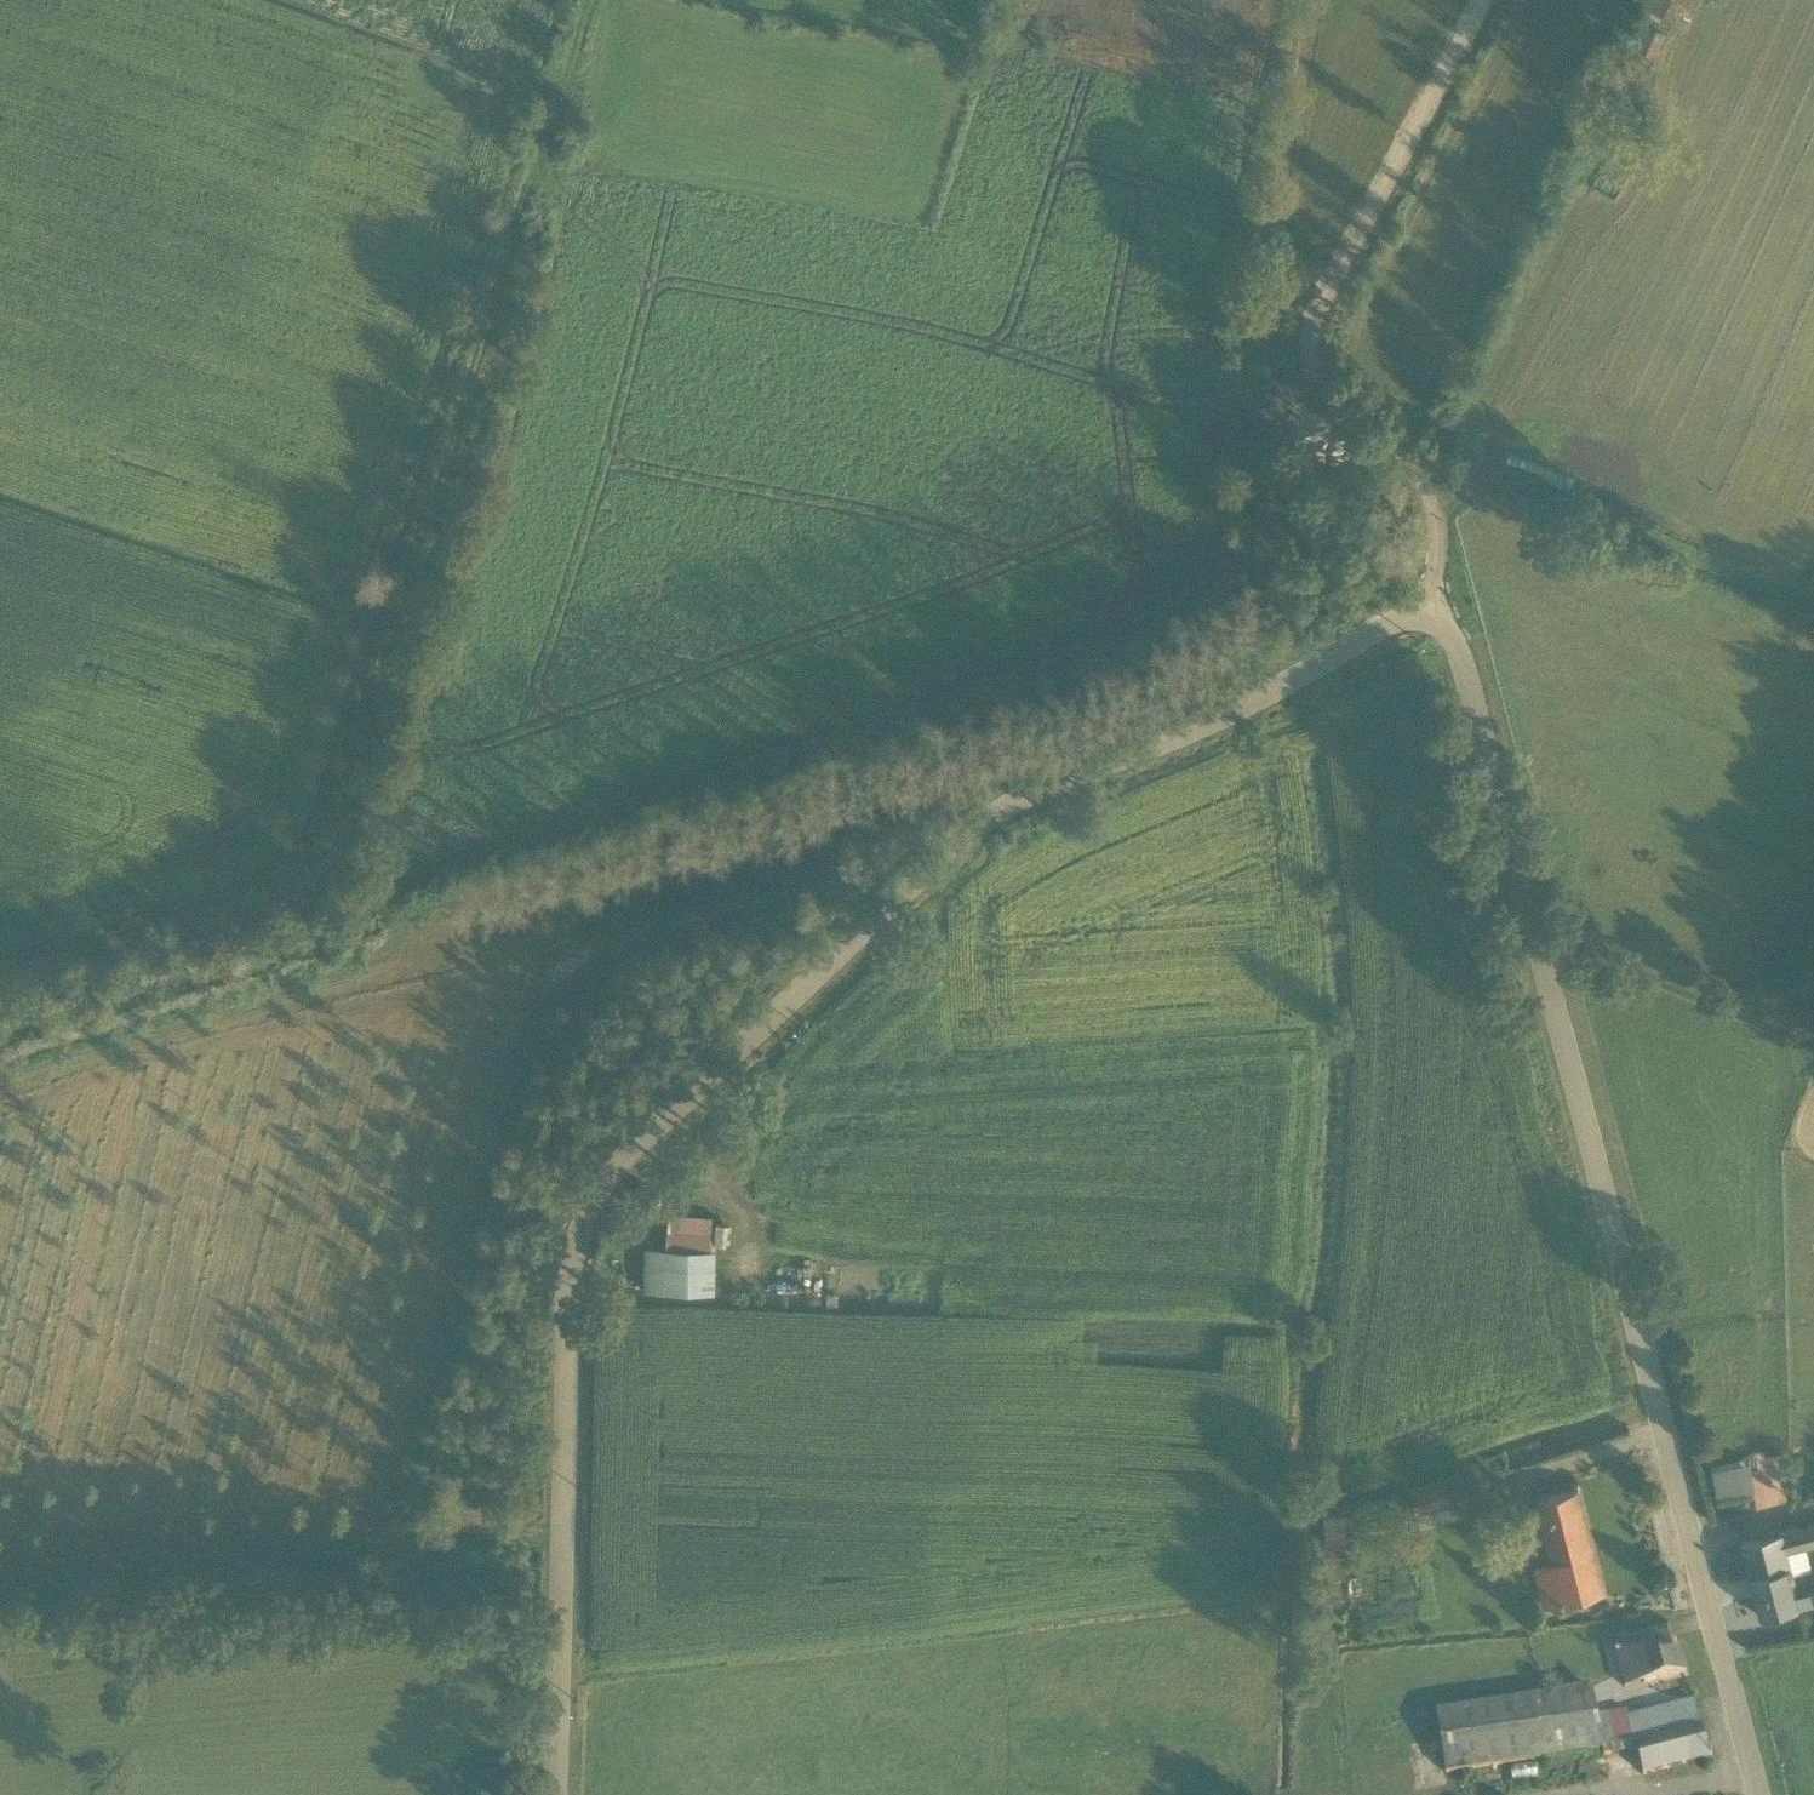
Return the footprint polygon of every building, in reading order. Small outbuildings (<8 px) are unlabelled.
[(1643,76),(1663,31),(1646,23),(1626,69),(1643,76)] [(1797,977),(1813,996),(1813,962),(1797,977)] [(713,1246),(644,1244),(643,1288),(712,1289),(713,1246)] [(1745,1455),(1708,1463),(1716,1494),(1752,1486),(1745,1455)] [(1533,1499),(1548,1559),(1533,1563),(1544,1604),(1603,1588),(1579,1488),(1533,1499)] [(1787,1548),(1813,1541),(1813,1518),(1738,1537),(1757,1615),(1797,1605),(1796,1601),(1813,1597),(1813,1563),(1792,1568),(1787,1548)] [(1685,1679),(1668,1616),(1622,1629),(1626,1641),(1602,1648),(1616,1698),(1685,1679)] [(1634,1761),(1641,1781),(1708,1764),(1693,1708),(1628,1725),(1627,1718),(1594,1723),(1590,1696),(1440,1719),(1450,1781),(1599,1758),(1601,1766),(1634,1761)]
